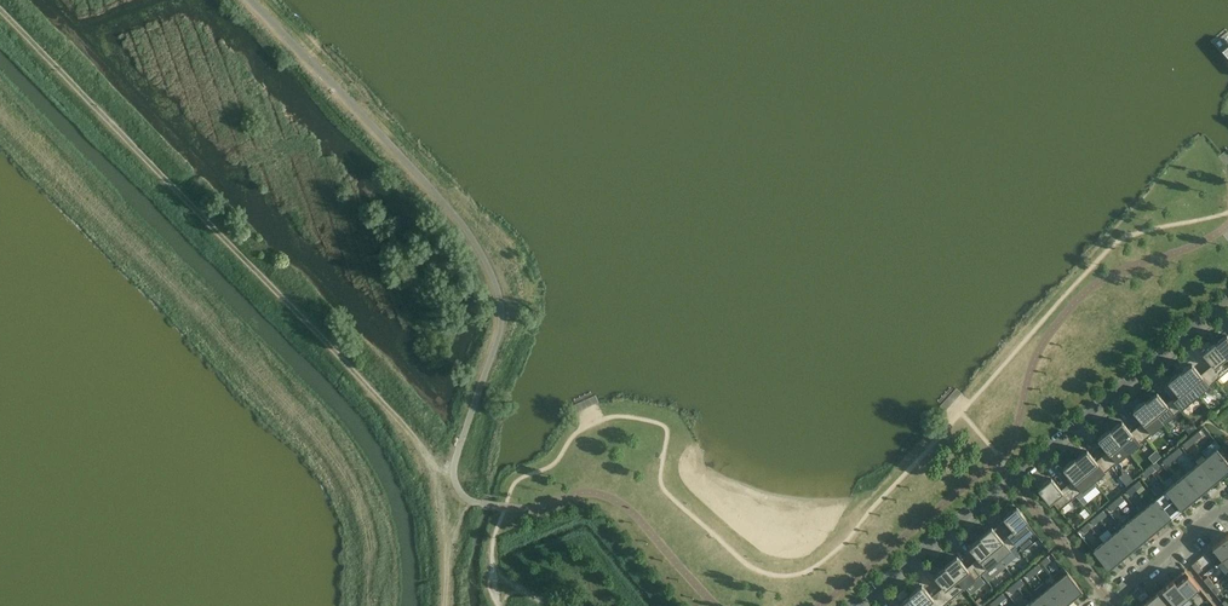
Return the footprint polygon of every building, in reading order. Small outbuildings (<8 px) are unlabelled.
[(1214,343),(1227,360),(1227,336),(1227,334),(1215,344),(1214,343)] [(1206,369),(1216,380),(1227,370),(1227,360),(1214,343),(1202,353),(1212,364),(1206,369)] [(1179,371),(1179,372),(1198,395),(1216,380),(1206,369),(1201,374),(1192,363),(1180,373),(1179,371)] [(1177,393),(1171,398),(1181,409),(1198,395),(1179,372),(1167,382),(1177,393)] [(1144,400),(1144,401),(1163,424),(1181,409),(1171,398),(1166,403),(1157,392),(1145,402),(1144,400)] [(1142,422),(1136,427),(1146,438),(1163,424),(1144,401),(1132,410),(1142,422)] [(1177,422),(1188,417),(1185,410),(1174,416),(1177,422)] [(1168,432),(1177,422),(1172,418),(1163,427),(1168,432)] [(1110,429),(1109,429),(1128,453),(1146,438),(1136,427),(1131,432),(1122,421),(1111,430),(1110,429)] [(1107,451),(1102,456),(1111,467),(1128,453),(1109,429),(1097,439),(1107,451)] [(1199,431),(1191,438),(1194,442),(1202,435),(1199,431)] [(1143,451),(1152,444),(1148,438),(1138,446),(1143,451)] [(1194,442),(1191,438),(1182,444),(1186,448),(1194,442)] [(1178,448),(1170,454),(1174,458),(1182,452),(1178,448)] [(1206,457),(1222,475),(1227,470),(1227,461),(1217,448),(1206,457)] [(1075,458),(1074,458),(1093,481),(1111,467),(1102,456),(1096,461),(1087,450),(1076,459),(1075,458)] [(1174,458),(1170,454),(1162,461),(1166,465),(1174,458)] [(1206,457),(1196,465),(1212,483),(1222,475),(1206,457)] [(1072,480),(1067,485),(1076,496),(1093,481),(1074,458),(1063,468),(1072,480)] [(1156,461),(1148,468),(1151,472),(1159,466),(1156,461)] [(1196,465),(1186,473),(1202,492),(1212,483),(1196,465)] [(1151,472),(1148,468),(1142,473),(1145,477),(1151,472)] [(1186,473),(1176,482),(1191,500),(1202,492),(1186,473)] [(1076,496),(1067,485),(1061,489),(1051,478),(1038,489),(1050,503),(1052,501),(1059,510),(1076,496)] [(1139,481),(1132,486),(1136,490),(1142,485),(1139,481)] [(1102,482),(1092,488),(1096,496),(1107,489),(1102,482)] [(1176,482),(1166,490),(1181,508),(1191,500),(1176,482)] [(1136,490),(1132,486),(1126,491),(1130,495),(1136,490)] [(1166,490),(1157,497),(1172,516),(1181,508),(1166,490)] [(1121,495),(1114,501),(1118,505),(1124,500),(1121,495)] [(1157,497),(1148,505),(1164,523),(1172,516),(1157,497)] [(1118,505),(1114,501),(1108,506),(1112,510),(1118,505)] [(1148,505),(1139,512),(1155,531),(1164,523),(1148,505)] [(1013,529),(1007,534),(1017,545),(1018,543),(1024,550),(1039,538),(1026,522),(1028,521),(1017,506),(1003,517),(1013,529)] [(1103,510),(1097,515),(1100,520),(1106,514),(1103,510)] [(1139,512),(1130,520),(1146,538),(1155,531),(1139,512)] [(1100,520),(1097,515),(1090,520),(1094,525),(1100,520)] [(1130,520),(1121,527),(1137,545),(1146,538),(1130,520)] [(1088,523),(1081,528),(1085,532),(1091,527),(1088,523)] [(992,527),(980,536),(999,559),(1017,545),(1007,534),(1002,539),(992,527)] [(1121,527),(1112,534),(1128,553),(1137,545),(1121,527)] [(1112,534),(1103,542),(1119,560),(1128,553),(1112,534)] [(1222,559),(1227,554),(1227,534),(1212,548),(1222,559)] [(978,558),(972,563),(982,574),(999,559),(980,536),(980,537),(981,538),(969,547),(978,558)] [(1119,560),(1103,542),(1093,550),(1108,569),(1119,560)] [(957,556),(945,565),(964,588),(982,574),(972,563),(967,568),(957,556)] [(1041,561),(1044,566),(1051,561),(1047,556),(1041,561)] [(1191,565),(1198,573),(1202,570),(1195,561),(1191,565)] [(1038,564),(1032,569),(1035,573),(1042,568),(1038,564)] [(943,587),(938,592),(947,603),(964,588),(945,565),(945,566),(946,567),(934,576),(943,587)] [(1053,576),(1057,581),(1072,599),(1082,590),(1063,567),(1053,576)] [(987,591),(1001,583),(992,569),(979,578),(987,591)] [(1035,573),(1032,569),(1026,574),(1029,578),(1035,573)] [(1185,570),(1173,580),(1188,597),(1199,588),(1185,570)] [(1203,580),(1210,588),(1214,584),(1208,576),(1203,580)] [(1020,579),(1014,584),(1018,588),(1024,583),(1020,579)] [(1162,589),(1176,605),(1177,605),(1188,597),(1173,580),(1162,589)] [(1048,588),(1063,605),(1072,599),(1057,581),(1048,588)] [(1039,595),(1048,605),(1063,605),(1048,588),(1043,582),(1035,590),(1039,595)] [(910,594),(920,605),(943,605),(947,603),(938,592),(932,596),(922,584),(910,594)] [(1018,588),(1014,584),(1008,589),(1011,593),(1018,588)] [(1214,584),(1210,588),(1216,596),(1221,592),(1214,584)] [(1151,598),(1157,605),(1176,605),(1162,589),(1151,598)] [(1002,593),(996,598),(1000,603),(1006,597),(1002,593)] [(910,594),(911,596),(900,605),(920,605),(910,594)] [(1030,603),(1033,605),(1048,605),(1039,595),(1030,603)]
